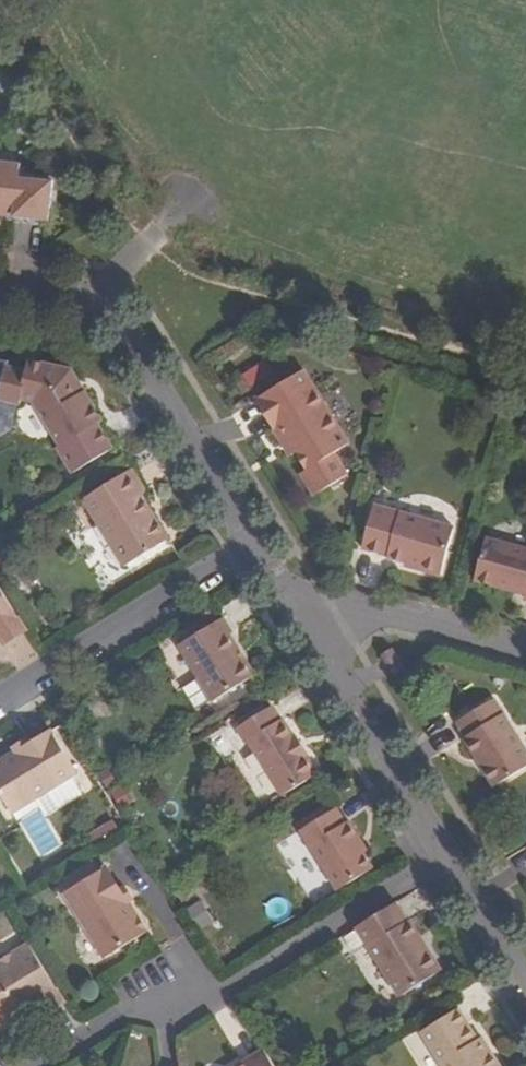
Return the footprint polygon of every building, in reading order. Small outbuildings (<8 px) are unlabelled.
[(55,164),(0,159),(0,212),(49,217),(55,164)] [(82,395),(65,369),(32,360),(29,372),(8,366),(0,399),(23,405),(25,399),(42,403),(54,426),(53,432),(61,446),(61,449),(75,474),(115,448),(100,424),(105,421),(86,392),(82,395)] [(82,395),(86,392),(73,371),(65,369),(82,395)] [(305,470),(318,491),(345,475),(332,453),(347,444),(302,369),(254,399),(271,429),(274,427),(291,455),(295,452),(305,470)] [(171,540),(143,497),(147,493),(134,470),(85,500),(126,567),(171,540)] [(318,491),(305,470),(299,474),(312,495),(318,491)] [(417,565),(416,568),(439,574),(452,525),(373,504),(361,546),(386,554),(386,556),(404,561),(417,565)] [(525,593),(523,598),(525,598),(525,549),(485,537),(473,578),(513,590),(514,585),(525,589),(525,593)] [(11,643),(29,632),(0,586),(0,634),(3,632),(11,643)] [(239,652),(241,647),(233,635),(235,634),(225,618),(181,645),(215,702),(257,675),(249,660),(243,660),(239,652)] [(11,643),(3,632),(0,634),(0,646),(1,648),(11,643)] [(249,660),(241,647),(239,652),(243,660),(249,660)] [(383,655),(395,675),(405,668),(394,648),(383,655)] [(495,696),(458,719),(467,734),(464,736),(494,785),(525,765),(525,747),(495,696)] [(317,773),(307,755),(309,754),(297,736),(295,737),(283,717),(280,719),(272,705),(239,727),(247,742),(249,740),(283,795),(317,773)] [(21,751),(0,764),(0,787),(15,810),(80,769),(55,730),(35,742),(21,751)] [(21,751),(35,742),(31,738),(18,745),(21,751)] [(103,776),(124,807),(134,800),(113,770),(103,776)] [(356,841),(360,839),(348,820),(345,822),(336,808),(301,829),(336,889),(371,868),(362,851),(356,841)] [(366,849),(360,839),(356,841),(362,851),(366,849)] [(132,910),(123,897),(104,867),(63,892),(104,957),(145,931),(132,910)] [(123,897),(132,910),(136,907),(127,894),(123,897)] [(418,939),(422,937),(412,921),(410,922),(397,902),(357,927),(400,996),(443,971),(428,947),(424,950),(418,939)] [(186,912),(196,928),(211,918),(201,903),(186,912)] [(428,947),(422,937),(418,939),(424,950),(428,947)] [(49,1013),(66,1002),(31,945),(0,964),(0,1030),(3,1034),(23,1022),(21,1016),(34,1008),(42,1003),(49,1013)] [(42,1003),(34,1008),(39,1019),(49,1013),(42,1003)] [(480,1039),(460,1008),(424,1031),(445,1065),(502,1065),(492,1048),(486,1051),(480,1039)] [(486,1051),(492,1048),(485,1036),(480,1039),(486,1051)] [(266,1048),(249,1059),(250,1062),(244,1065),(277,1065),(266,1048)]
